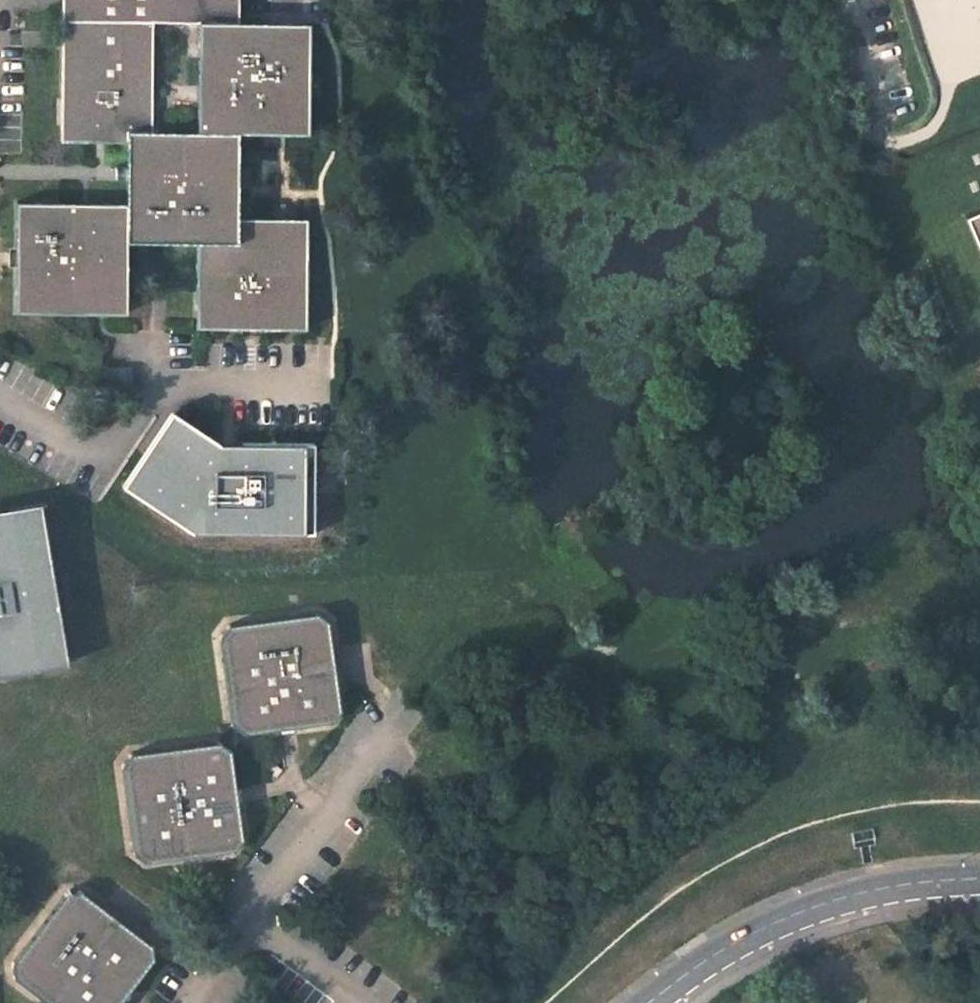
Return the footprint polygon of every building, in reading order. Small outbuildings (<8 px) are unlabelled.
[(226,28),(225,0),(50,0),(52,152),(115,150),(115,207),(6,210),(7,322),(118,320),(118,247),(187,245),(188,332),(301,328),(299,219),(227,222),(227,136),(298,135),(296,25),(226,28)] [(938,239),(979,307),(979,213),(938,239)] [(314,531),(316,445),(220,442),(168,410),(119,486),(189,529),(314,531)] [(0,503),(0,668),(68,655),(35,495),(0,503)] [(234,621),(223,634),(235,721),(251,733),(330,718),(345,704),(330,621),(312,609),(234,621)] [(249,834),(236,753),(218,739),(136,751),(125,764),(137,852),(156,864),(234,851),(249,834)] [(17,978),(50,1002),(126,1002),(154,964),(157,947),(83,891),(65,894),(13,965),(17,978)]
